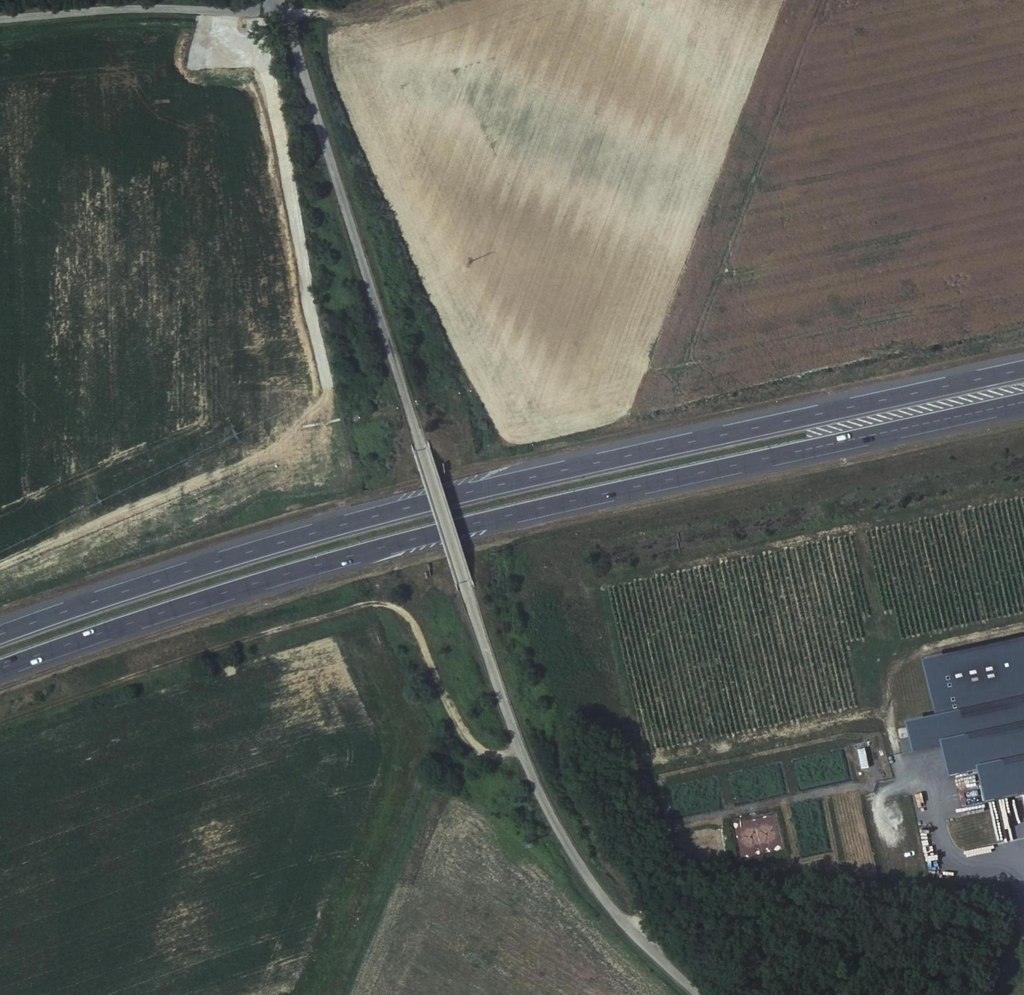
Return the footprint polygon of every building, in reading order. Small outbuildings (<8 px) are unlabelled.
[(935,647),(947,702),(915,709),(922,740),(951,734),(958,766),(990,760),(995,786),(1023,781),(1023,629),(935,647)] [(908,726),(897,728),(902,752),(912,750),(908,726)] [(859,767),(867,767),(865,746),(857,747),(859,767)] [(878,765),(876,746),(867,747),(868,766),(878,765)]
